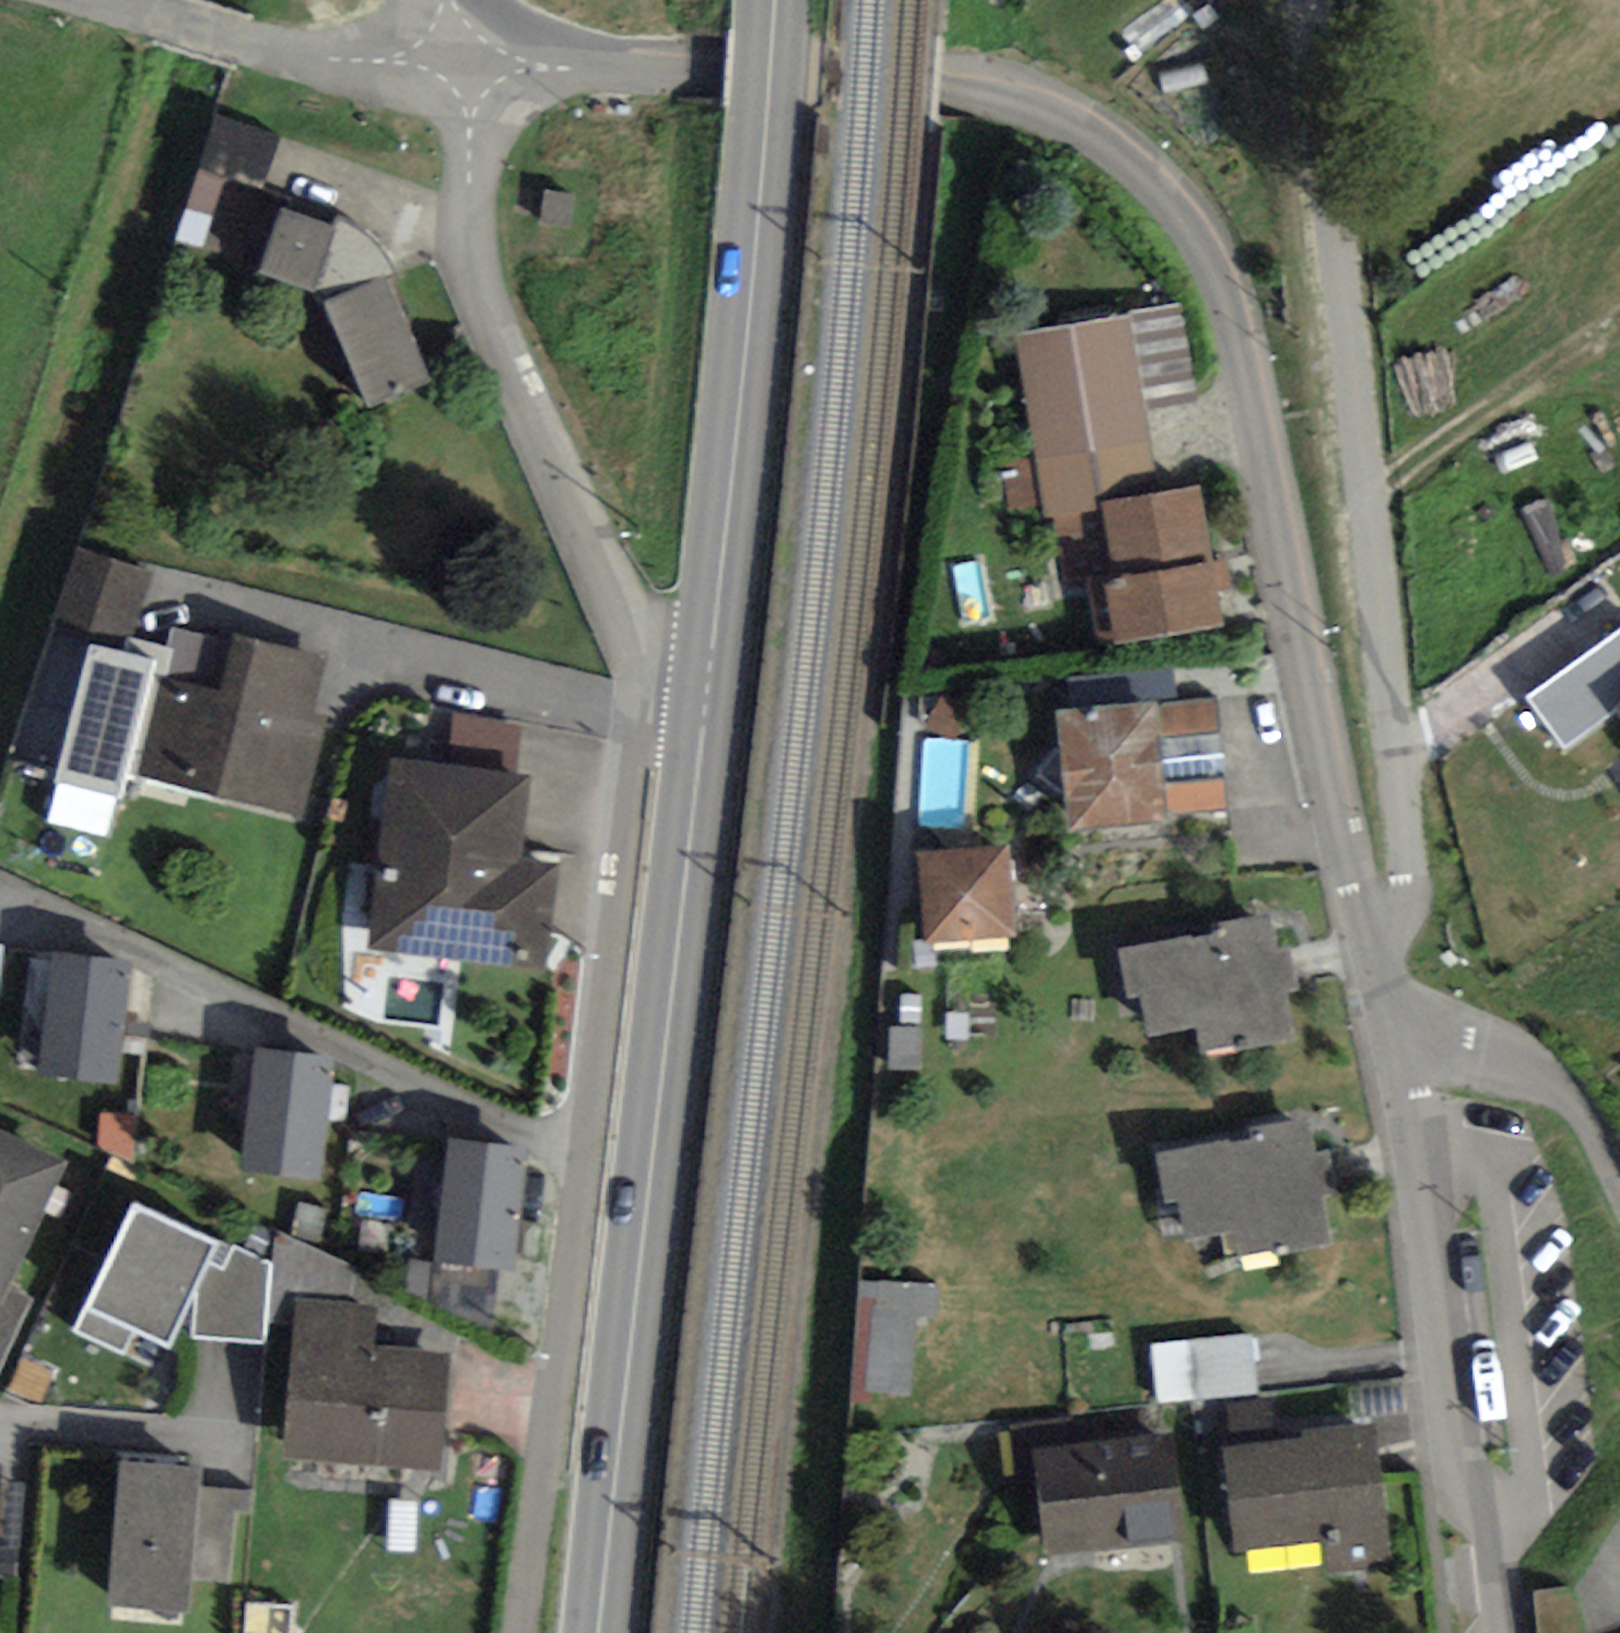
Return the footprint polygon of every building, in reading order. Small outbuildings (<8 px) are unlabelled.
[(245,173),(215,240),(319,287),(362,401),(431,375),(376,232),(245,173)] [(1103,560),(1113,631),(1215,617),(1197,487),(1160,492),(1146,392),(1187,386),(1177,311),(1043,329),(1075,564),(1103,560)] [(74,554),(53,619),(115,639),(137,574),(74,554)] [(158,654),(91,637),(56,776),(123,793),(158,654)] [(140,779),(279,808),(310,662),(227,644),(215,699),(159,687),(140,779)] [(1067,703),(1072,816),(1161,812),(1156,698),(1067,703)] [(387,765),(364,934),(533,956),(544,870),(505,865),(516,782),(387,765)] [(928,847),(933,933),(1012,928),(1007,842),(928,847)] [(1217,929),(1126,944),(1133,986),(1142,984),(1149,1025),(1197,1017),(1202,1047),(1292,1032),(1284,983),(1297,981),(1291,944),(1278,946),(1272,911),(1216,920),(1217,929)] [(8,992),(11,945),(0,944),(0,991),(8,992)] [(42,955),(34,1070),(103,1075),(110,960),(42,955)] [(248,1052),(240,1167),(309,1172),(317,1057),(248,1052)] [(1257,1134),(1166,1149),(1173,1191),(1182,1189),(1188,1230),(1237,1222),(1242,1252),(1332,1237),(1324,1189),(1337,1186),(1331,1149),(1317,1151),(1312,1116),(1256,1125),(1257,1134)] [(49,1164),(0,1141),(0,1268),(49,1164)] [(441,1144),(433,1259),(502,1264),(509,1149),(441,1144)] [(218,1235),(140,1199),(81,1326),(125,1347),(136,1323),(170,1339),(196,1282),(193,1332),(264,1336),(269,1258),(233,1242),(223,1264),(208,1257),(218,1235)] [(866,1282),(863,1397),(930,1398),(933,1283),(866,1282)] [(23,1300),(0,1289),(0,1349),(23,1300)] [(285,1319),(272,1456),(433,1472),(444,1363),(364,1355),(367,1326),(285,1319)] [(1236,1340),(1152,1351),(1159,1405),(1244,1393),(1236,1340)] [(1374,1435),(1239,1449),(1248,1540),(1326,1532),(1329,1561),(1387,1555),(1374,1435)] [(1033,1464),(1044,1549),(1167,1535),(1156,1449),(1033,1464)] [(194,1466),(110,1458),(96,1611),(180,1619),(183,1588),(225,1592),(233,1502),(191,1499),(194,1466)] [(254,1632),(308,1632),(311,1601),(258,1595),(254,1632)]
